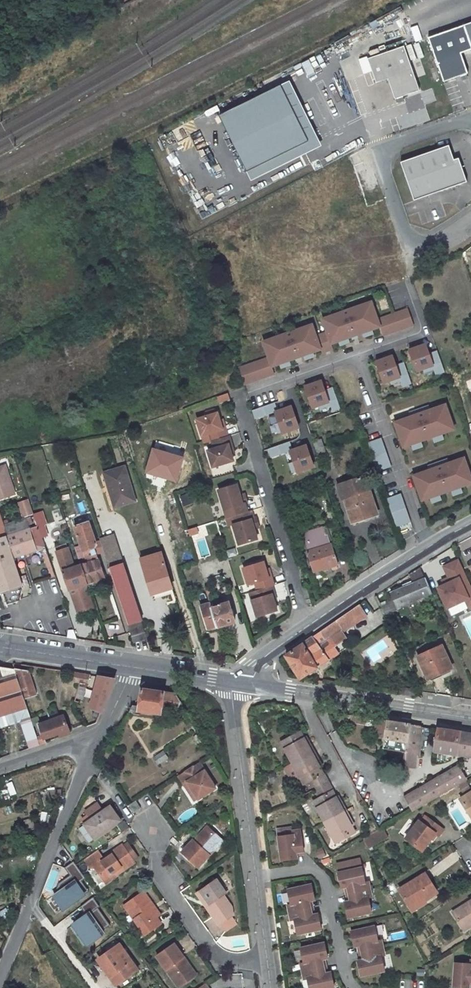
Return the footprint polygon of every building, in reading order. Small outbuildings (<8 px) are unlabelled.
[(468,79),(458,47),(470,43),(470,25),(426,41),(443,88),(468,79)] [(403,50),(367,62),(376,87),(388,83),(395,104),(420,96),(403,50)] [(448,146),(400,163),(413,201),(466,182),(458,158),(453,160),(448,146)] [(329,343),(378,329),(370,302),(313,317),(315,323),(258,339),(263,358),(237,366),(242,384),(274,375),(271,366),(331,349),(329,343)] [(382,337),(413,325),(406,307),(375,319),(382,337)] [(404,349),(413,374),(431,367),(434,376),(444,372),(435,350),(427,353),(423,342),(404,349)] [(377,385),(389,383),(391,389),(409,385),(404,362),(393,364),(391,355),(372,359),(377,385)] [(320,380),(300,385),(307,410),(326,404),(329,412),(337,409),(331,387),(323,389),(320,380)] [(216,397),(218,404),(229,400),(227,393),(216,397)] [(273,403),(250,410),(253,419),(271,414),(277,435),(297,429),(290,405),(275,409),(273,403)] [(445,404),(390,420),(398,448),(453,432),(445,404)] [(206,416),(215,413),(213,407),(205,410),(206,416)] [(197,418),(202,435),(208,433),(210,441),(213,440),(228,436),(225,427),(222,428),(219,419),(217,413),(215,413),(206,416),(197,418)] [(232,453),(230,444),(233,443),(231,435),(228,436),(213,440),(215,448),(210,449),(215,466),(235,460),(232,453)] [(380,437),(365,443),(374,471),(390,466),(380,437)] [(314,441),(320,459),(327,457),(321,439),(314,441)] [(269,458),(285,453),(292,474),(311,468),(304,444),(290,448),(288,442),(267,449),(269,458)] [(182,458),(153,450),(147,472),(176,481),(182,458)] [(417,502),(450,492),(451,496),(460,493),(459,488),(470,484),(470,483),(463,457),(408,473),(417,502)] [(15,495),(6,466),(0,468),(0,500),(15,495)] [(104,473),(115,507),(135,501),(124,467),(104,473)] [(344,498),(352,522),(367,517),(367,519),(377,515),(365,476),(342,484),(346,498),(344,498)] [(242,503),(239,493),(236,485),(218,491),(224,510),(228,508),(230,516),(235,515),(247,511),(244,502),(242,503)] [(188,493),(179,497),(182,507),(192,503),(188,493)] [(412,529),(400,493),(384,498),(391,519),(390,519),(395,534),(412,529)] [(34,514),(29,500),(19,504),(24,518),(34,514)] [(233,524),(239,544),(256,539),(253,528),(250,519),(253,518),(251,510),(247,511),(235,515),(237,523),(233,524)] [(43,513),(34,516),(38,527),(44,524),(46,524),(43,513)] [(29,530),(28,526),(32,524),(30,518),(4,527),(3,525),(0,516),(0,539),(29,530)] [(81,565),(87,585),(105,579),(97,553),(104,551),(103,549),(101,542),(97,543),(90,521),(84,523),(82,516),(72,520),(87,563),(81,565)] [(250,519),(253,528),(258,527),(255,518),(253,518),(250,519)] [(38,527),(42,538),(48,536),(44,524),(38,527)] [(330,545),(324,526),(304,533),(307,543),(306,543),(309,552),(308,552),(314,572),(322,570),(324,574),(332,572),(330,567),(337,565),(331,545),(330,545)] [(29,530),(0,539),(0,592),(4,605),(20,599),(22,588),(12,558),(45,546),(42,538),(38,527),(29,530)] [(141,620),(129,584),(117,545),(113,536),(100,540),(101,542),(103,549),(104,551),(116,588),(128,624),(134,642),(147,638),(141,620)] [(141,559),(148,582),(152,581),(155,592),(171,586),(161,553),(141,559)] [(72,568),(67,555),(59,558),(70,591),(78,588),(81,594),(75,596),(79,608),(93,603),(87,585),(81,565),(72,568)] [(461,559),(444,565),(453,585),(442,590),(454,617),(470,610),(470,582),(461,559)] [(243,566),(248,583),(255,581),(257,589),(272,585),(273,584),(271,577),(268,578),(265,568),(263,561),(243,566)] [(201,570),(204,578),(216,574),(214,566),(201,570)] [(410,574),(414,582),(425,577),(421,567),(410,574)] [(438,587),(433,574),(425,577),(431,590),(438,587)] [(425,577),(414,582),(390,592),(393,599),(380,605),(384,614),(432,594),(425,577)] [(211,607),(216,606),(209,585),(205,587),(210,604),(211,607)] [(249,592),(256,615),(277,609),(273,599),(271,593),(274,592),(272,585),(257,589),(249,592)] [(78,588),(70,591),(77,613),(95,606),(93,603),(79,608),(75,596),(81,594),(78,588)] [(229,602),(216,606),(211,607),(210,604),(200,607),(208,631),(217,628),(235,622),(229,602)] [(358,605),(346,614),(354,625),(366,617),(358,605)] [(300,679),(329,660),(325,653),(335,646),(346,639),(343,633),(354,625),(346,614),(286,657),(300,679)] [(108,623),(110,635),(123,633),(121,621),(108,623)] [(417,656),(427,678),(441,672),(442,673),(453,669),(442,645),(417,656)] [(329,660),(339,653),(335,646),(325,653),(329,660)] [(402,652),(404,657),(411,654),(409,649),(402,652)] [(29,748),(38,745),(36,737),(23,699),(14,670),(0,667),(0,728),(20,722),(29,748)] [(23,699),(36,695),(29,672),(14,670),(23,699)] [(88,676),(75,673),(73,683),(79,684),(79,683),(86,684),(88,676)] [(94,692),(89,708),(100,713),(114,680),(98,677),(94,692)] [(176,695),(141,690),(139,708),(132,707),(129,713),(134,715),(140,716),(140,712),(156,714),(162,715),(162,709),(177,711),(182,703),(176,695)] [(81,710),(85,698),(76,696),(74,701),(77,702),(75,709),(81,710)] [(71,733),(63,715),(39,724),(42,735),(36,737),(38,745),(46,742),(44,739),(58,734),(59,737),(71,733)] [(386,732),(383,749),(404,753),(401,768),(415,769),(418,756),(420,726),(381,720),(379,731),(386,732)] [(437,729),(434,751),(470,756),(470,734),(439,729),(437,729)] [(292,763),(312,752),(300,732),(287,739),(291,745),(284,748),(292,763)] [(281,742),(284,748),(291,745),(287,739),(281,742)] [(151,757),(155,764),(165,759),(161,751),(151,757)] [(293,782),(300,778),(307,775),(310,781),(315,789),(328,783),(323,774),(312,752),(292,763),(285,767),(293,782)] [(188,783),(199,800),(215,789),(199,763),(179,776),(185,785),(188,783)] [(459,768),(417,791),(405,798),(413,811),(424,805),(438,797),(466,781),(466,779),(459,768)] [(304,784),(310,781),(307,775),(300,778),(304,784)] [(185,785),(196,802),(199,800),(188,783),(185,785)] [(328,783),(315,789),(318,796),(331,789),(328,783)] [(325,822),(344,812),(331,789),(318,796),(323,803),(316,807),(325,822)] [(460,800),(470,816),(470,815),(470,793),(460,800)] [(316,807),(323,803),(318,796),(312,799),(316,807)] [(133,812),(140,808),(136,801),(129,806),(133,812)] [(94,839),(119,822),(108,807),(101,812),(96,804),(84,812),(89,820),(83,824),(94,839)] [(325,822),(335,843),(349,835),(346,829),(352,826),(344,812),(325,822)] [(406,839),(422,851),(435,834),(439,837),(444,830),(426,817),(421,823),(419,822),(406,839)] [(207,826),(194,841),(197,844),(210,829),(207,826)] [(292,826),(276,828),(277,835),(293,833),(293,830),(292,826)] [(349,835),(355,832),(352,826),(346,829),(349,835)] [(199,867),(222,841),(210,829),(197,844),(194,841),(183,852),(199,867)] [(293,833),(277,835),(280,860),(295,858),(294,851),(303,850),(300,829),(293,830),(293,833)] [(363,840),(368,850),(388,838),(382,829),(363,840)] [(105,879),(116,871),(118,874),(135,862),(133,860),(138,857),(130,845),(126,849),(123,845),(104,858),(98,850),(87,858),(92,866),(95,864),(105,879)] [(62,909),(87,891),(80,881),(84,878),(72,861),(63,867),(68,875),(57,883),(52,895),(62,909)] [(348,894),(371,889),(370,881),(366,882),(362,866),(338,872),(342,888),(346,886),(348,894)] [(108,883),(119,876),(118,874),(116,871),(105,879),(108,883)] [(422,900),(437,891),(425,872),(398,889),(409,906),(421,899),(422,900)] [(231,907),(224,896),(227,894),(217,879),(199,891),(208,905),(206,907),(219,926),(220,925),(231,917),(232,916),(231,907)] [(316,899),(313,883),(289,888),(292,904),(288,905),(290,912),(313,907),(312,900),(316,899)] [(373,896),(371,889),(348,894),(350,901),(345,902),(348,918),(373,912),(369,897),(373,896)] [(124,905),(146,934),(162,923),(157,917),(150,907),(153,905),(143,891),(124,905)] [(196,893),(206,907),(208,905),(199,891),(196,893)] [(110,923),(97,906),(99,905),(92,896),(79,906),(86,914),(73,924),(79,932),(83,930),(91,941),(104,931),(102,929),(110,923)] [(412,910),(423,903),(422,900),(421,899),(409,906),(412,910)] [(467,902),(468,905),(453,914),(463,930),(470,925),(470,900),(467,902)] [(160,915),(153,905),(150,907),(157,917),(160,915)] [(313,907),(290,912),(292,920),(295,919),(299,935),(323,929),(320,913),(315,915),(313,907)] [(237,926),(231,917),(220,925),(226,934),(237,926)] [(379,941),(376,925),(351,930),(354,946),(359,945),(361,952),(384,947),(383,940),(379,941)] [(389,934),(391,941),(405,938),(403,931),(389,934)] [(329,957),(326,941),(302,947),(305,963),(301,964),(303,971),(326,966),(325,958),(329,957)] [(193,976),(181,958),(184,956),(175,943),(169,947),(158,955),(180,986),(189,979),(193,976)] [(137,971),(119,946),(100,959),(112,976),(116,974),(122,981),(137,971)] [(386,955),(384,947),(361,952),(363,960),(358,961),(361,977),(386,971),(382,956),(386,955)] [(196,974),(184,956),(181,958),(193,976),(196,974)] [(470,960),(470,962),(455,961),(453,986),(468,987),(469,982),(470,982),(470,960)] [(326,966),(303,971),(305,978),(308,977),(311,987),(335,987),(336,987),(333,972),(328,973),(326,966)]
